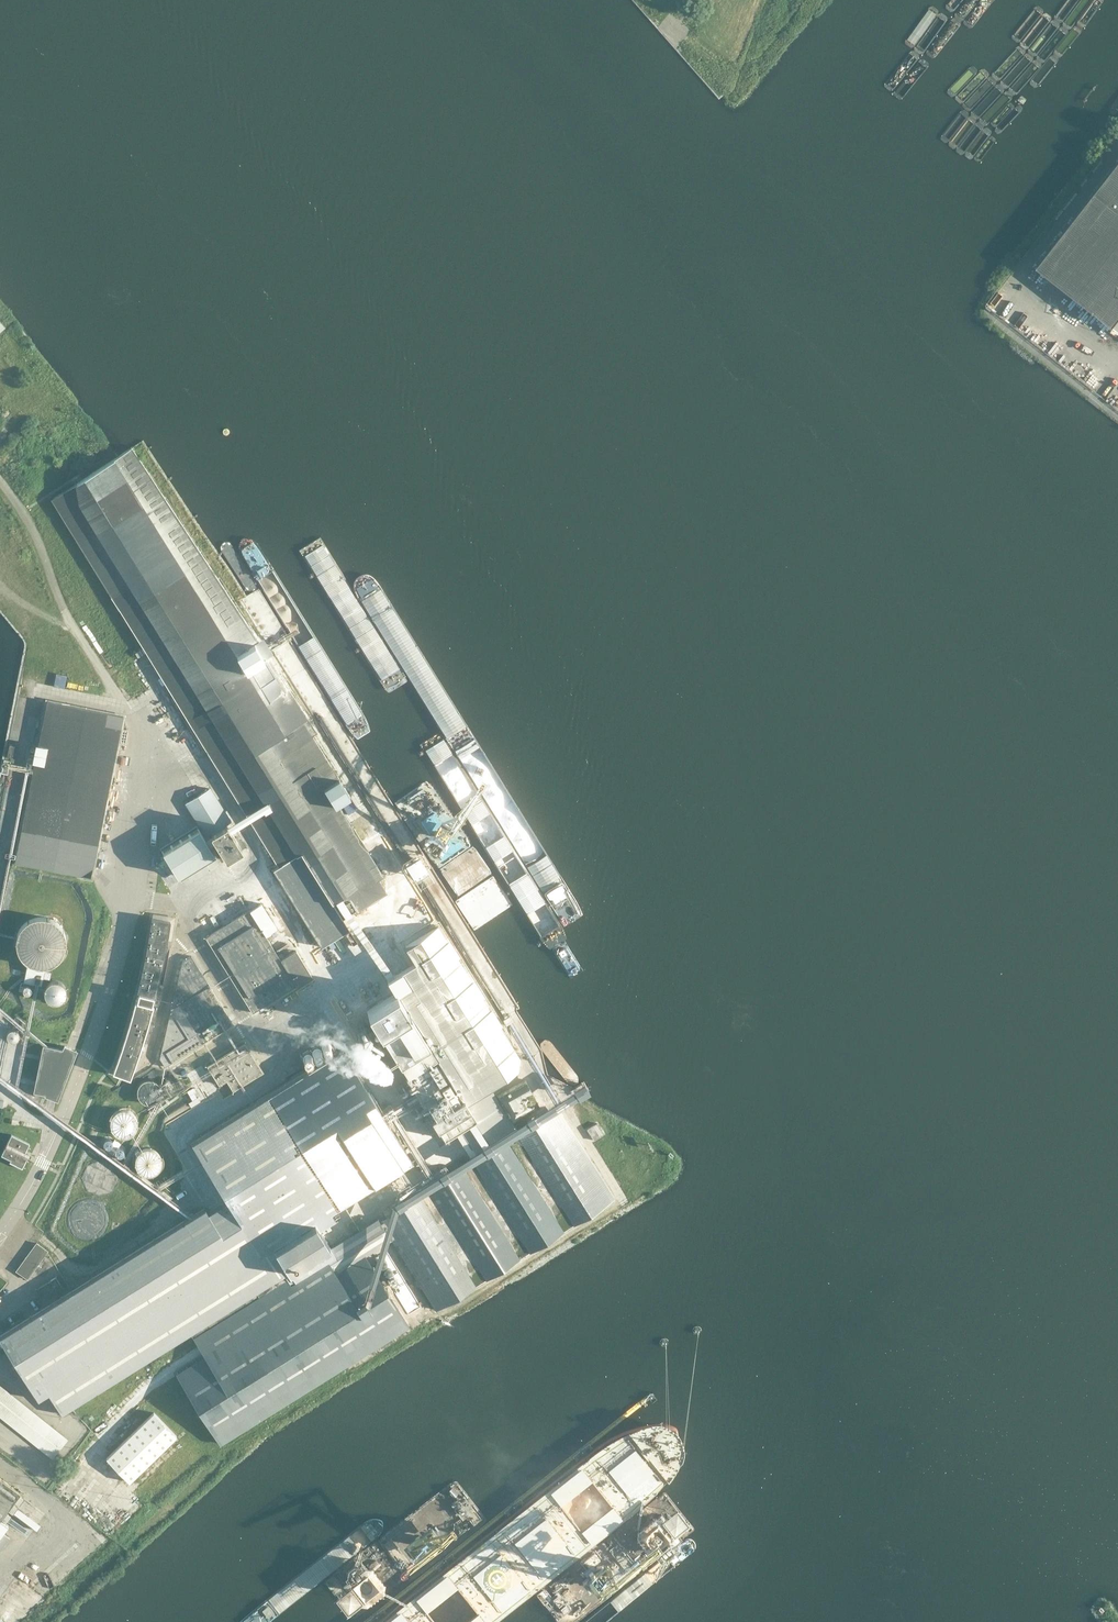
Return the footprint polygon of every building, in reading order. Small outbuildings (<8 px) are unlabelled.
[(1036,266),(1113,326),(1117,320),(1117,162),(1036,266)] [(178,1375),(220,1442),(407,1325),(376,1276),(383,1254),(446,1357),(452,1353),(385,1247),(387,1243),(392,1240),(436,1310),(611,1200),(558,1114),(521,1137),(519,1133),(515,1126),(512,1120),(521,1115),(527,1112),(539,1105),(532,1092),(525,1079),(496,1096),(490,1087),(517,1070),(520,1058),(438,926),(406,946),(425,977),(411,986),(401,970),(394,975),(370,939),(374,937),(375,937),(365,920),(359,924),(351,912),(359,907),(382,892),(376,881),(383,876),(338,804),(350,797),(348,792),(347,793),(311,735),(316,732),(268,657),(264,660),(254,643),(257,641),(131,448),(123,453),(77,484),(54,498),(110,588),(110,589),(148,650),(280,862),(282,864),(272,870),(284,889),(293,909),(298,916),(297,917),(305,935),(311,953),(349,929),(351,932),(348,934),(347,934),(355,948),(364,943),(388,978),(387,979),(395,992),(367,1010),(400,1064),(407,1075),(405,1076),(415,1092),(392,1106),(391,1104),(381,1110),(342,1048),(192,1142),(227,1200),(208,1212),(205,1207),(193,1214),(187,1218),(71,1290),(48,1304),(0,1335),(0,1337),(39,1400),(49,1393),(62,1414),(69,1409),(72,1408),(137,1366),(191,1333),(206,1357),(178,1375)] [(56,684),(67,686),(69,674),(58,672),(56,684)] [(91,878),(113,765),(123,716),(47,701),(15,863),(91,878)] [(12,763),(5,762),(3,775),(9,776),(12,763)] [(242,848),(227,824),(230,822),(209,788),(187,802),(202,827),(163,851),(178,875),(220,849),(226,858),(242,848)] [(288,972),(266,935),(277,928),(261,903),(250,910),(249,909),(205,937),(252,1012),(296,985),(288,972)] [(49,918),(47,918),(45,917),(43,917),(41,917),(39,917),(37,917),(35,918),(34,918),(31,919),(29,920),(28,921),(26,922),(25,923),(23,924),(22,925),(21,927),(20,928),(19,930),(18,932),(17,933),(17,935),(16,937),(16,938),(16,940),(16,942),(16,943),(16,944),(16,946),(17,948),(17,950),(18,952),(19,954),(20,957),(21,958),(23,959),(25,961),(28,964),(29,964),(31,965),(32,966),(34,966),(35,967),(36,967),(37,967),(38,967),(40,967),(45,967),(46,967),(49,966),(52,965),(53,964),(55,963),(56,962),(58,961),(60,959),(61,957),(62,955),(63,954),(64,952),(65,950),(65,948),(66,947),(66,946),(66,944),(66,941),(66,938),(65,936),(65,934),(64,932),(63,929),(61,927),(60,926),(59,924),(57,922),(55,921),(53,920),(51,919),(49,918)] [(160,1002),(164,985),(158,984),(161,971),(163,959),(168,934),(170,921),(152,919),(150,931),(148,943),(146,956),(143,968),(141,980),(138,993),(139,993),(137,999),(136,999),(132,1011),(129,1023),(125,1035),(122,1047),(118,1059),(113,1071),(130,1077),(135,1065),(139,1053),(143,1040),(150,1017),(155,1018),(160,1002)] [(233,1024),(209,986),(210,986),(191,956),(182,961),(172,1005),(174,1008),(171,1009),(173,1012),(170,1014),(160,1058),(165,1067),(172,1062),(173,1062),(203,1043),(233,1024)] [(42,979),(45,967),(40,967),(38,967),(37,967),(36,967),(35,967),(34,966),(32,966),(31,965),(29,964),(28,964),(26,976),(42,979)] [(30,980),(29,980),(28,980),(27,980),(26,981),(25,981),(25,982),(24,982),(24,983),(24,984),(24,985),(24,986),(25,987),(26,988),(27,988),(28,989),(29,989),(30,988),(31,988),(31,987),(32,987),(33,986),(33,985),(33,984),(33,983),(32,982),(32,981),(31,981),(30,980)] [(61,982),(59,981),(57,981),(56,981),(54,981),(53,981),(51,981),(50,982),(49,982),(48,984),(46,985),(45,986),(45,987),(45,988),(44,989),(44,991),(44,992),(44,994),(45,995),(45,996),(46,997),(46,998),(47,999),(48,1000),(49,1001),(51,1002),(52,1002),(53,1002),(54,1003),(55,1003),(57,1002),(58,1002),(59,1002),(60,1001),(62,1000),(63,1000),(64,998),(65,997),(65,996),(66,995),(66,994),(66,993),(66,991),(66,990),(66,988),(65,987),(64,986),(64,985),(63,984),(61,983),(61,982)] [(25,1023),(16,1016),(13,1021),(22,1028),(25,1023)] [(17,1030),(16,1029),(15,1029),(14,1028),(13,1028),(12,1028),(11,1029),(10,1029),(9,1030),(8,1031),(7,1032),(7,1033),(7,1034),(7,1035),(7,1036),(7,1037),(7,1038),(8,1039),(9,1039),(10,1040),(11,1041),(12,1041),(13,1041),(14,1041),(15,1041),(16,1040),(17,1039),(18,1039),(18,1038),(19,1038),(19,1037),(19,1036),(19,1035),(19,1034),(19,1033),(19,1032),(18,1031),(17,1030)] [(333,1033),(300,1054),(307,1065),(340,1044),(333,1033)] [(363,1036),(363,1037),(363,1038),(363,1039),(363,1040),(363,1041),(364,1042),(365,1042),(366,1043),(367,1043),(368,1043),(369,1042),(370,1042),(371,1041),(371,1040),(372,1039),(372,1038),(372,1037),(372,1036),(371,1035),(370,1034),(369,1034),(368,1033),(367,1033),(366,1034),(365,1034),(364,1034),(364,1035),(363,1036)] [(257,1067),(255,1062),(256,1061),(245,1043),(208,1066),(219,1084),(227,1079),(233,1090),(263,1072),(263,1071),(262,1071),(259,1066),(257,1067)] [(57,1099),(76,1050),(64,1046),(63,1049),(43,1045),(34,1091),(46,1093),(46,1095),(57,1099)] [(160,1085),(159,1084),(158,1083),(157,1081),(155,1080),(153,1079),(152,1079),(151,1079),(149,1079),(147,1079),(145,1079),(143,1080),(142,1081),(141,1083),(139,1084),(139,1085),(138,1086),(138,1087),(138,1088),(138,1089),(138,1090),(138,1091),(138,1092),(138,1094),(138,1095),(139,1096),(139,1097),(140,1098),(141,1099),(142,1100),(143,1101),(144,1101),(145,1102),(147,1102),(149,1102),(150,1103),(151,1102),(152,1102),(154,1102),(155,1101),(156,1101),(157,1099),(158,1099),(159,1098),(160,1096),(160,1095),(161,1094),(161,1093),(161,1092),(161,1090),(161,1089),(161,1088),(161,1087),(160,1085)] [(572,1088),(573,1090),(577,1096),(578,1098),(590,1091),(584,1081),(572,1088)] [(135,1115),(134,1114),(133,1113),(132,1112),(131,1111),(130,1111),(128,1110),(126,1110),(124,1110),(122,1110),(120,1110),(118,1111),(117,1112),(116,1112),(115,1113),(114,1115),(113,1116),(112,1117),(112,1118),(111,1119),(111,1120),(111,1121),(111,1122),(111,1124),(111,1126),(111,1127),(112,1128),(113,1130),(113,1131),(114,1132),(116,1134),(118,1135),(119,1136),(121,1136),(122,1137),(123,1137),(125,1137),(127,1136),(128,1136),(130,1135),(131,1135),(132,1134),(134,1133),(135,1132),(136,1130),(137,1129),(137,1127),(137,1126),(138,1125),(138,1123),(138,1121),(137,1120),(137,1119),(136,1117),(136,1116),(135,1115)] [(436,1130),(429,1118),(423,1122),(429,1133),(436,1130)] [(604,1134),(597,1123),(587,1129),(594,1140),(604,1134)] [(26,1151),(30,1143),(11,1134),(1,1155),(10,1160),(9,1162),(22,1168),(27,1160),(27,1158),(23,1157),(26,1151)] [(108,1147),(112,1142),(112,1141),(112,1140),(111,1139),(110,1138),(109,1138),(108,1138),(107,1138),(106,1138),(105,1139),(104,1140),(103,1141),(103,1142),(103,1143),(103,1144),(104,1145),(104,1146),(105,1146),(106,1147),(107,1147),(108,1147)] [(112,1142),(108,1147),(106,1150),(113,1154),(115,1152),(118,1147),(121,1144),(114,1139),(112,1142)] [(124,1152),(124,1151),(124,1150),(124,1149),(123,1149),(122,1148),(122,1147),(121,1147),(120,1147),(119,1147),(118,1147),(115,1152),(115,1153),(115,1154),(116,1155),(117,1155),(117,1156),(118,1156),(119,1156),(120,1156),(121,1156),(122,1155),(123,1155),(123,1154),(124,1153),(124,1152)] [(146,1149),(144,1150),(143,1150),(141,1151),(139,1153),(139,1154),(138,1155),(137,1157),(136,1158),(136,1160),(136,1162),(136,1163),(136,1165),(136,1167),(137,1168),(137,1169),(138,1170),(139,1171),(140,1172),(141,1173),(142,1174),(143,1174),(145,1175),(146,1175),(148,1176),(149,1176),(151,1176),(153,1175),(154,1175),(155,1174),(157,1173),(158,1172),(160,1171),(160,1169),(161,1168),(162,1167),(162,1166),(162,1165),(162,1164),(162,1163),(163,1162),(162,1161),(162,1160),(162,1159),(162,1158),(161,1157),(161,1156),(161,1155),(160,1155),(159,1154),(158,1153),(157,1151),(155,1150),(154,1150),(152,1149),(150,1149),(148,1149),(146,1149)] [(107,1164),(106,1163),(104,1163),(103,1163),(101,1162),(99,1162),(97,1162),(95,1163),(93,1164),(91,1165),(89,1166),(88,1167),(87,1169),(86,1170),(85,1172),(85,1173),(84,1175),(84,1177),(84,1178),(84,1179),(84,1180),(84,1181),(84,1183),(85,1183),(85,1185),(86,1187),(88,1189),(89,1190),(90,1191),(92,1192),(94,1193),(96,1194),(98,1194),(100,1194),(102,1194),(104,1194),(106,1193),(107,1192),(109,1191),(111,1190),(112,1188),(113,1187),(114,1186),(115,1184),(115,1181),(116,1180),(116,1178),(116,1176),(115,1175),(115,1173),(114,1171),(113,1169),(112,1168),(111,1167),(109,1165),(107,1164)] [(70,1216),(70,1217),(70,1219),(70,1220),(70,1221),(70,1223),(71,1224),(71,1227),(72,1228),(73,1229),(75,1231),(76,1233),(77,1234),(79,1235),(80,1235),(82,1236),(84,1237),(86,1237),(87,1237),(89,1237),(91,1237),(93,1236),(94,1236),(96,1235),(98,1234),(99,1233),(100,1232),(101,1231),(102,1230),(102,1229),(103,1227),(104,1226),(104,1224),(105,1223),(105,1222),(105,1220),(105,1219),(105,1217),(105,1216),(105,1214),(104,1213),(103,1211),(102,1209),(101,1207),(100,1207),(99,1205),(97,1204),(96,1203),(95,1203),(93,1202),(92,1202),(90,1201),(89,1201),(87,1201),(85,1201),(83,1202),(82,1202),(80,1203),(79,1204),(77,1204),(76,1205),(75,1206),(73,1208),(73,1209),(71,1211),(71,1213),(70,1214),(70,1216)] [(28,1279),(48,1251),(37,1243),(16,1271),(28,1279)] [(44,1298),(62,1287),(56,1277),(38,1288),(44,1298)] [(0,1385),(0,1417),(53,1459),(68,1439),(0,1385)] [(129,1482),(177,1436),(154,1412),(143,1422),(106,1458),(129,1482)] [(103,1443),(122,1424),(111,1413),(92,1431),(103,1443)] [(21,1493),(0,1478),(0,1538),(9,1526),(1,1520),(21,1493)]
